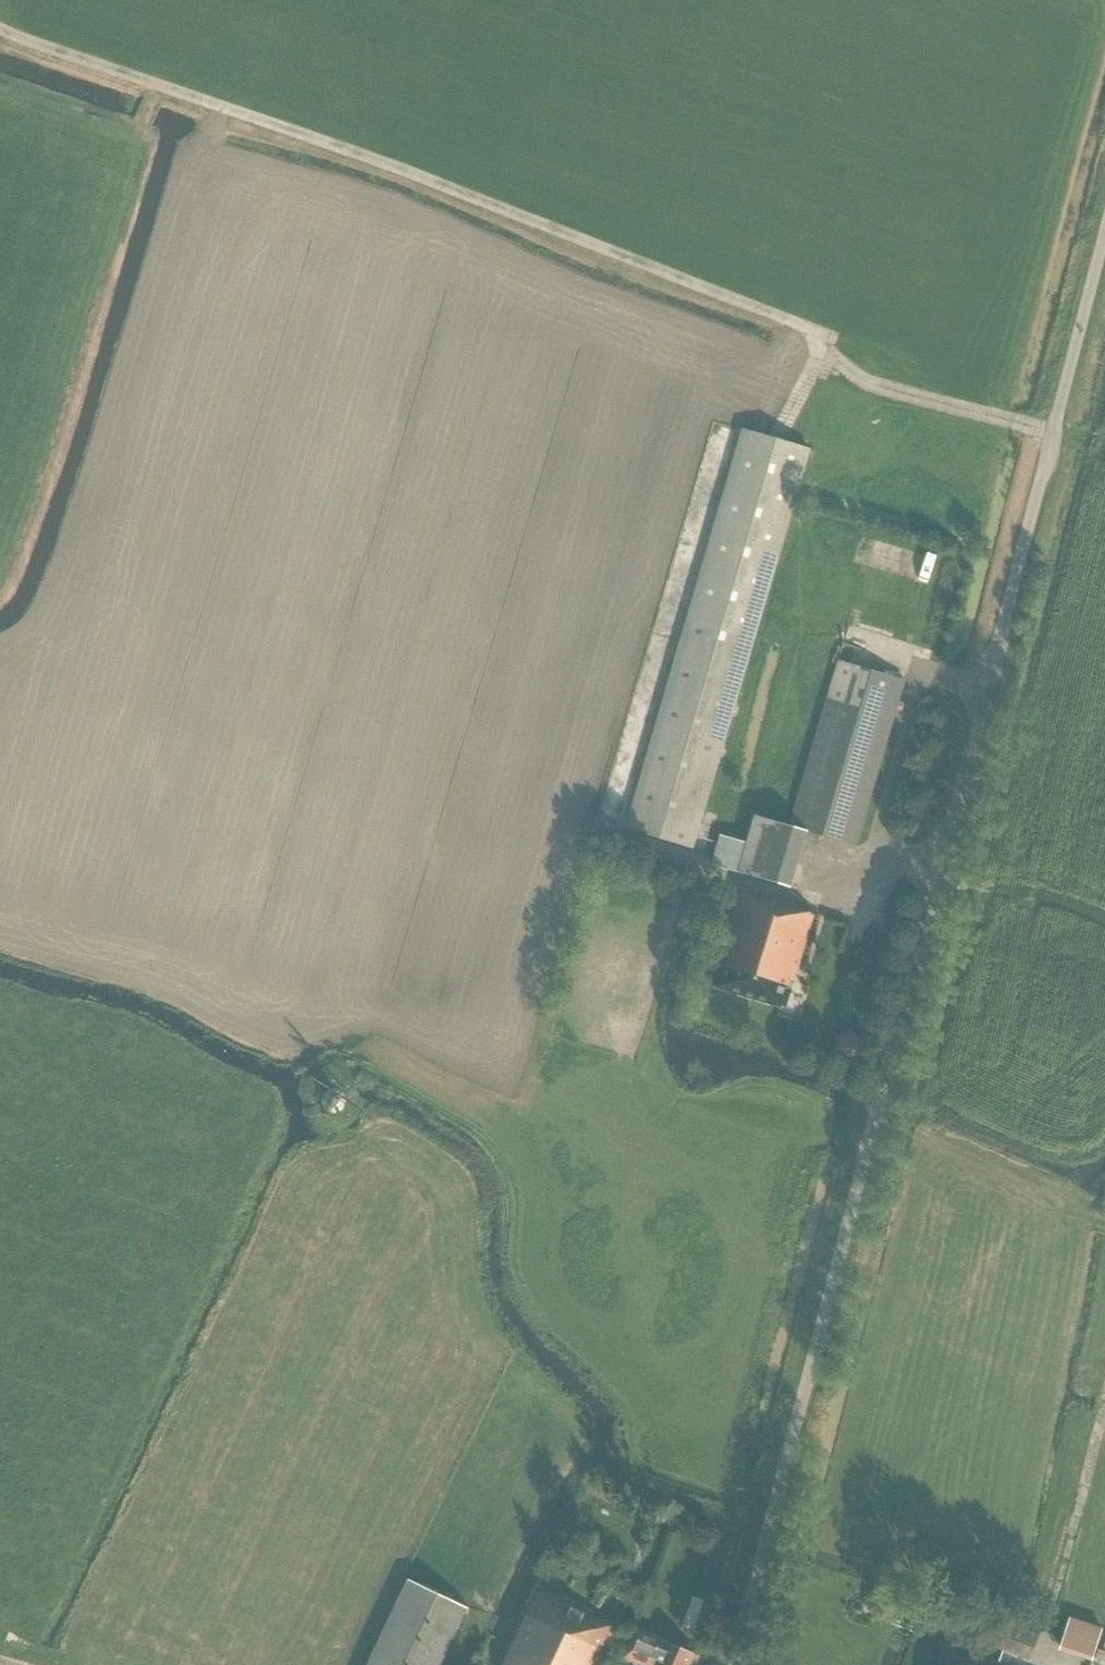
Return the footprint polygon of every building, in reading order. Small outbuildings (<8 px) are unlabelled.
[(809,449),(708,419),(592,818),(693,847),(809,449)] [(790,826),(806,830),(856,845),(905,680),(838,660),(790,826)] [(789,887),(806,830),(790,826),(754,815),(745,842),(719,834),(710,864),(789,887)] [(796,905),(742,888),(712,985),(785,1008),(791,989),(788,987),(790,981),(793,982),(814,914),(795,908),(796,905)] [(321,1099),(325,1109),(333,1113),(342,1109),(346,1100),(342,1091),(333,1088),(324,1092),(321,1099)] [(468,1607),(409,1579),(367,1664),(440,1664),(468,1607)] [(615,1627),(538,1590),(502,1664),(597,1664),(615,1627)] [(710,1629),(718,1604),(703,1600),(695,1624),(710,1629)] [(1093,1659),(1102,1628),(1069,1616),(1060,1647),(1093,1659)] [(1039,1635),(994,1618),(985,1643),(1003,1650),(998,1663),(946,1643),(938,1664),(1028,1664),(1039,1635)] [(666,1640),(635,1627),(621,1658),(638,1664),(689,1664),(694,1654),(666,1641),(666,1640)]
